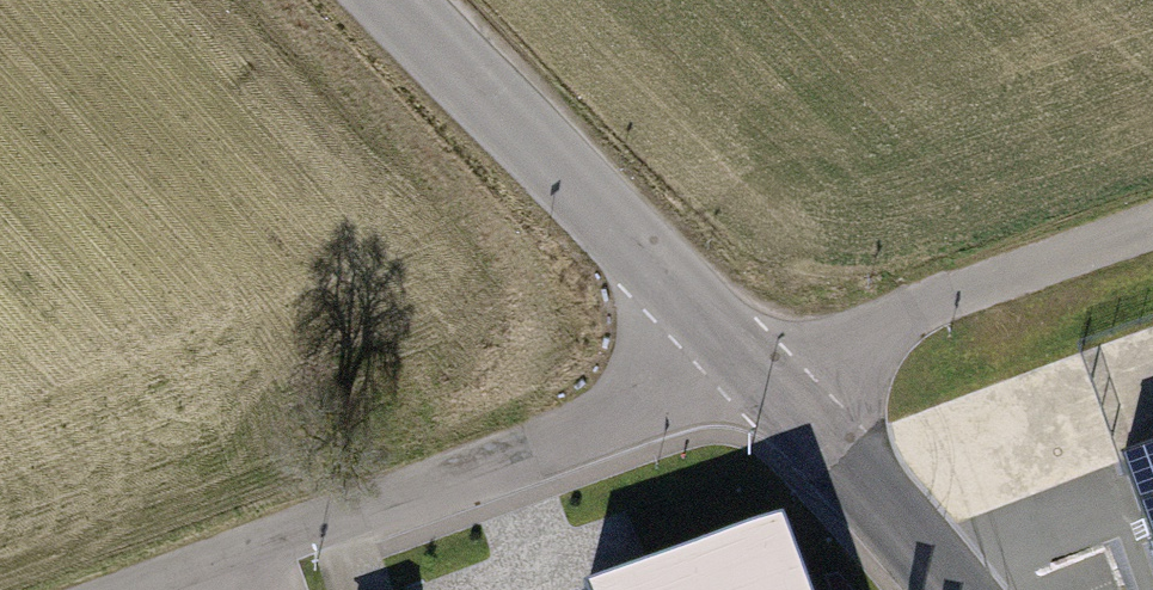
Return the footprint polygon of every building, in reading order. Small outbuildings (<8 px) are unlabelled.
[(1131,484),(1152,544),(1152,476),(1131,484)] [(667,589),(794,589),(780,551),(667,589)]
